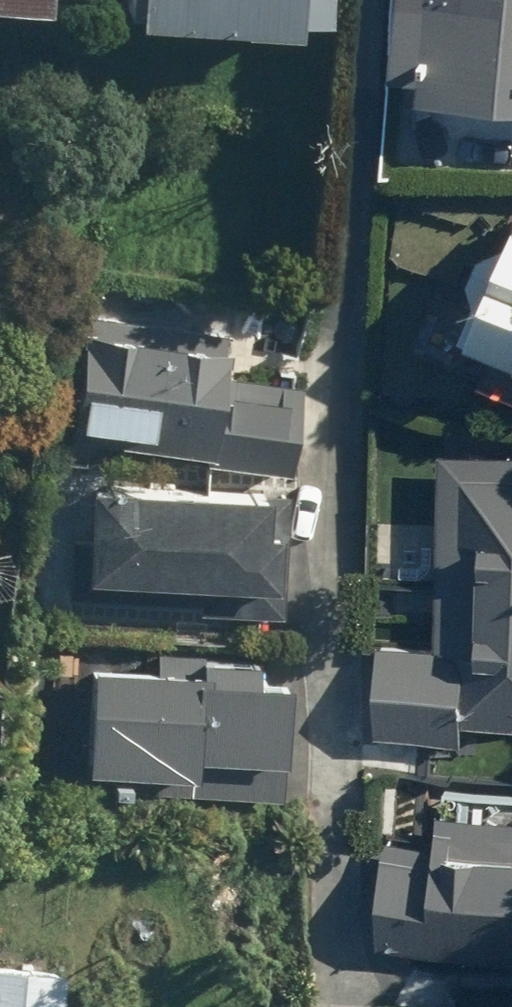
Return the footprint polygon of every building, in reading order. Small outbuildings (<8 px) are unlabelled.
[(314,10),(314,2),(343,4),(343,0),(159,0),(314,10)] [(415,62),(446,63),(445,87),(511,90),(511,0),(417,0),(415,62)] [(511,235),(509,236),(507,236),(505,237),(503,238),(501,239),(499,240),(497,242),(496,243),(494,245),(493,246),(492,248),(490,250),(489,252),(489,254),(488,256),(488,258),(487,260),(487,262),(487,265),(487,267),(487,269),(488,271),(488,273),(489,275),(490,277),(491,279),(492,281),(494,283),(479,324),(511,337),(511,235)] [(243,314),(103,305),(96,411),(164,416),(167,376),(228,380),(226,411),(311,417),(314,370),(240,365),(243,314)] [(393,639),(391,728),(483,730),(484,703),(511,704),(511,445),(455,443),(451,640),(393,639)] [(295,477),(102,469),(98,561),(291,569),(295,477)] [(303,661),(106,651),(101,752),(126,753),(125,776),(144,777),(145,759),(213,762),(214,742),(299,747),(303,661)] [(397,827),(393,938),(511,942),(511,795),(458,793),(457,829),(397,827)] [(75,960),(0,955),(0,1006),(72,1006),(75,960)]
